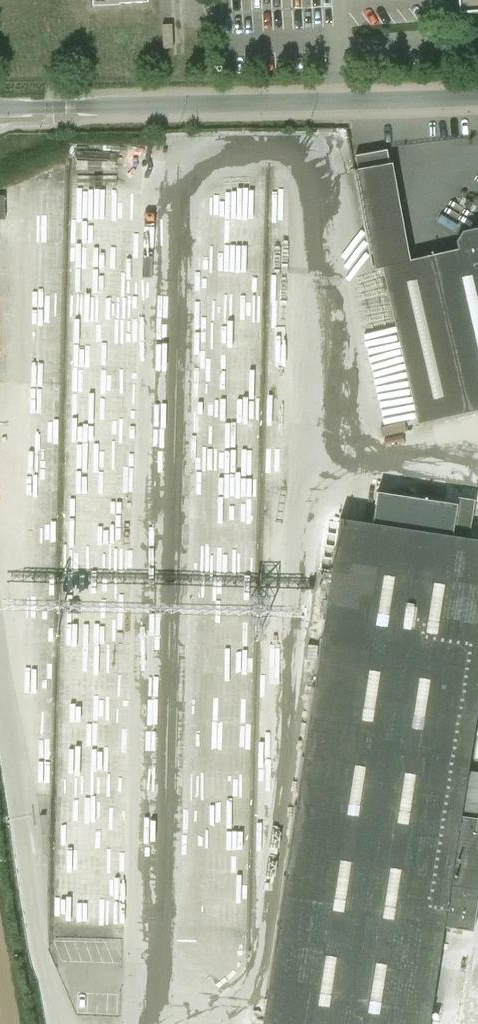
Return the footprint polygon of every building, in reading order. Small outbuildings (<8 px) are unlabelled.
[(458,13),(477,12),(477,0),(457,0),(458,13)] [(364,230),(371,270),(381,268),(416,425),(477,410),(477,228),(462,232),(456,242),(458,250),(410,261),(392,164),(389,165),(387,151),(355,156),(358,170),(353,171),(364,230)] [(460,816),(467,771),(477,698),(477,541),(339,520),(262,1023),(428,1023),(443,927),(472,932),(477,895),(477,819),(460,816)] [(477,815),(477,771),(468,770),(461,812),(477,815)]
